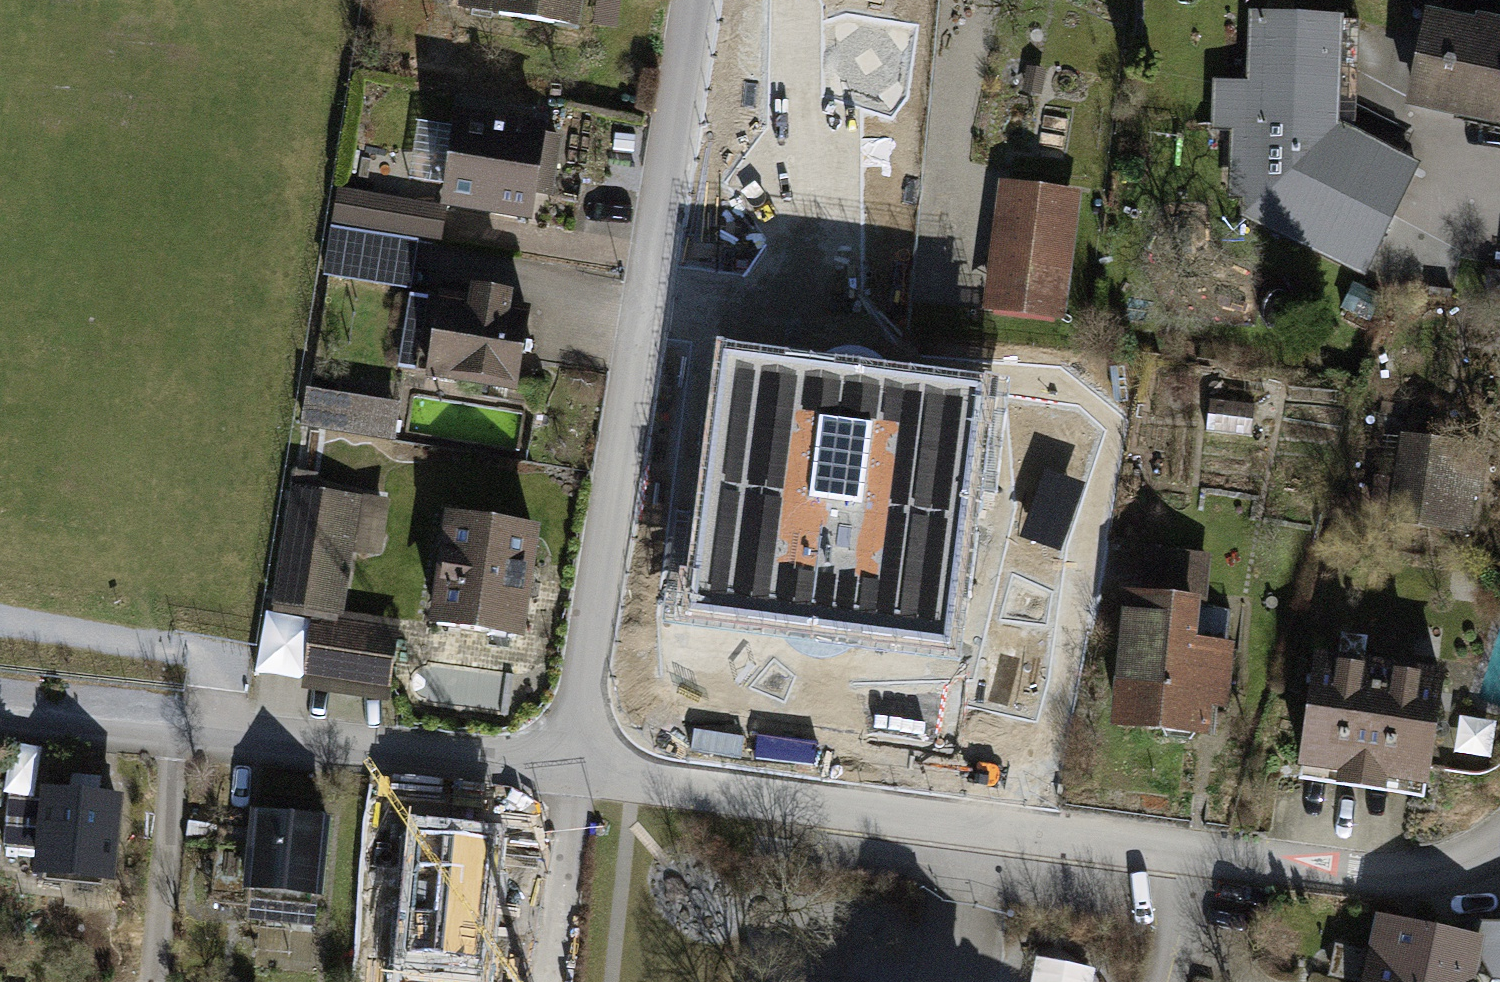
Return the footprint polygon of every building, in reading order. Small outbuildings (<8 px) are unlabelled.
[(457,4),(578,24),(582,0),(457,0),(457,4)] [(593,24),(616,28),(621,0),(597,0),(593,24)] [(1427,8),(1406,105),(1499,125),(1499,17),(1475,11),(1474,18),(1427,8)] [(1348,20),(1348,13),(1249,11),(1248,83),(1214,82),(1213,126),(1232,126),(1345,129),(1348,20)] [(1363,19),(1348,20),(1345,129),(1357,133),(1363,19)] [(546,123),(454,108),(439,203),(529,218),(533,192),(552,196),(562,135),(545,132),(546,123)] [(1345,129),(1232,126),(1230,197),(1243,198),(1243,218),(1364,274),(1421,164),(1357,133),(1345,129)] [(1077,197),(1003,188),(989,306),(1062,315),(1077,197)] [(445,206),(337,189),(332,224),(440,240),(445,206)] [(331,227),(324,272),(405,286),(412,240),(331,227)] [(464,297),(437,293),(423,376),(516,392),(531,306),(510,303),(512,290),(467,283),(464,297)] [(980,394),(729,361),(695,613),(946,647),(980,394)] [(305,390),(300,426),(392,438),(397,402),(305,390)] [(1253,406),(1210,402),(1208,430),(1251,434),(1253,406)] [(1486,446),(1401,432),(1387,517),(1472,531),(1486,446)] [(390,500),(291,486),(273,611),(309,616),(340,621),(350,552),(381,557),(390,500)] [(537,523),(444,510),(427,624),(520,637),(537,523)] [(1141,592),(1125,590),(1110,725),(1208,736),(1212,707),(1230,709),(1237,642),(1204,639),(1213,552),(1146,545),(1141,592)] [(340,621),(309,616),(299,688),(386,701),(397,629),(340,621)] [(1448,670),(1317,652),(1301,766),(1341,772),(1339,787),(1388,794),(1389,782),(1431,788),(1448,670)] [(3,848),(37,851),(42,793),(8,790),(3,848)] [(115,800),(42,793),(37,851),(36,866),(109,872),(115,800)] [(325,823),(257,816),(250,887),(318,893),(325,823)] [(505,839),(425,831),(417,913),(393,911),(387,970),(466,978),(473,914),(497,916),(505,839)] [(1379,915),(1364,981),(1477,981),(1482,961),(1492,977),(1499,979),(1499,921),(1468,920),(1465,932),(1379,915)] [(1335,945),(1328,978),(1347,981),(1363,981),(1369,952),(1335,945)]
